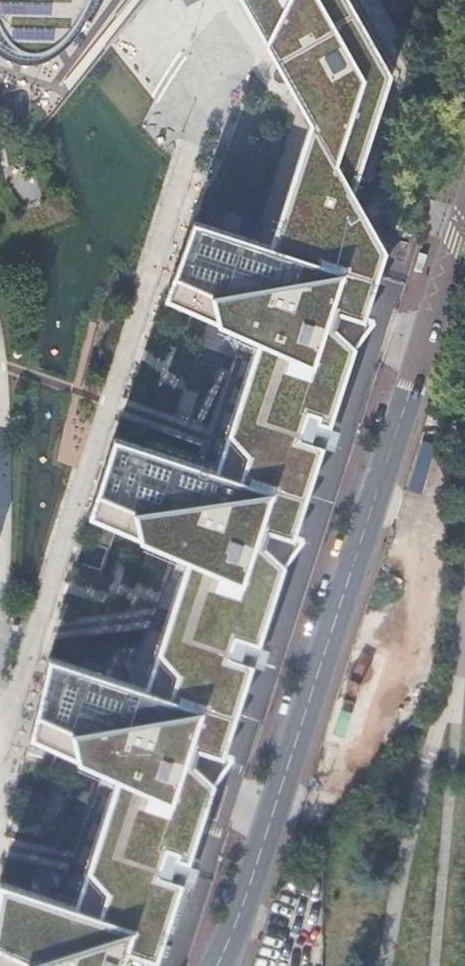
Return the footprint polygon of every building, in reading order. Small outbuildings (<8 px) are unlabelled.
[(276,247),(194,220),(166,297),(268,343),(223,472),(117,439),(94,520),(191,559),(149,688),(54,659),(33,739),(120,776),(85,896),(7,874),(0,908),(0,965),(122,965),(125,955),(156,962),(388,278),(400,244),(366,182),(395,79),(353,0),(243,0),(312,122),(276,247)] [(12,73),(30,81),(52,82),(69,73),(83,59),(97,36),(104,18),(109,0),(0,0),(0,64),(12,73)]
